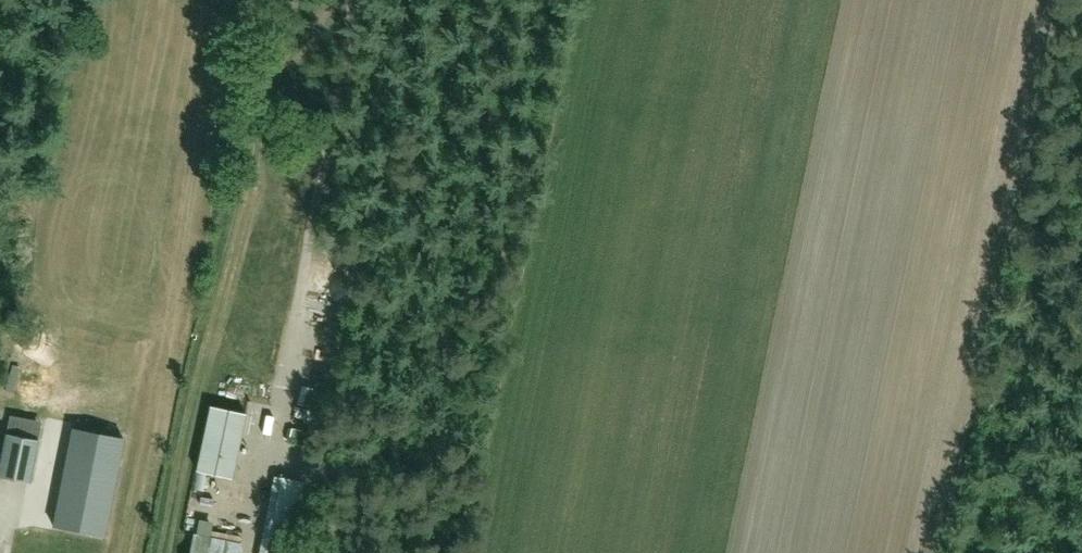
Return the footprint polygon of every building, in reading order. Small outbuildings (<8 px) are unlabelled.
[(329,360),(311,359),(311,373),(329,374),(329,360)] [(209,404),(194,470),(232,478),(246,412),(242,411),(209,404)] [(124,437),(73,427),(53,524),(104,534),(124,437)] [(0,462),(0,476),(29,482),(38,440),(6,433),(0,462)] [(298,508),(304,481),(280,476),(275,503),(266,552),(289,552),(298,508)]
